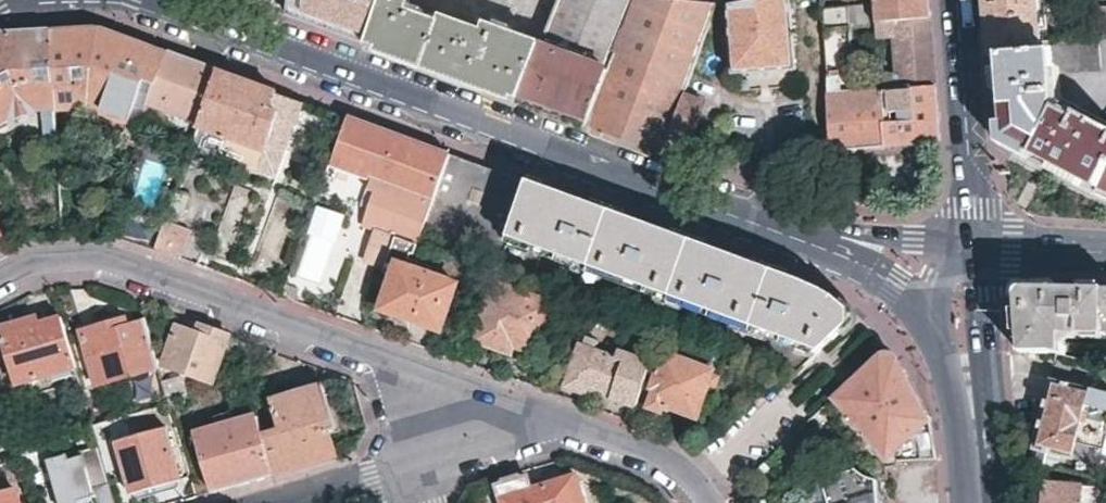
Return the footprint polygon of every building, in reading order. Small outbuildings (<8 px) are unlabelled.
[(318,25),(324,27),(366,42),(379,0),(320,0),(318,25)] [(539,42),(485,23),(482,31),(407,5),(408,0),(379,0),(366,42),(405,56),(494,89),(518,97),(539,42)] [(667,137),(681,96),(711,3),(713,3),(678,0),(554,0),(539,42),(607,66),(586,122),(625,136),(662,150),(667,137)] [(789,0),(728,0),(726,0),(732,70),(795,66),(789,0)] [(876,2),(877,19),(932,16),(931,0),(876,0),(876,2)] [(999,54),(1052,50),(1053,72),(1102,68),(1099,38),(1042,42),(1040,0),(983,0),(985,29),(987,55),(999,54)] [(825,25),(849,25),(848,4),(837,5),(823,6),(825,25)] [(1096,4),(1099,36),(1105,35),(1105,4),(1096,4)] [(932,16),(877,19),(878,35),(879,35),(894,34),(895,68),(880,69),(881,90),(937,85),(935,53),(932,16)] [(885,146),(881,90),(853,91),(851,25),(849,25),(825,25),(829,94),(827,94),(830,149),(850,148),(885,146)] [(95,26),(51,30),(55,106),(84,107),(86,106),(92,108),(128,121),(142,80),(152,84),(153,84),(166,49),(106,28),(99,27),(95,26)] [(13,117),(15,120),(16,121),(19,120),(34,114),(35,113),(36,111),(36,110),(44,108),(45,141),(56,140),(55,106),(51,30),(0,34),(0,35),(0,123),(13,117)] [(586,122),(607,66),(539,42),(518,97),(551,109),(586,122)] [(187,57),(166,49),(153,84),(152,84),(137,125),(193,145),(200,124),(220,69),(187,57)] [(1054,101),(1053,72),(1052,50),(999,54),(1005,140),(1044,159),(1105,190),(1105,128),(1054,101)] [(295,124),(304,100),(293,97),(289,95),(277,91),(220,69),(200,124),(230,136),(222,156),(274,176),(289,136),(272,129),(277,117),(294,124),(295,124)] [(939,118),(937,85),(881,90),(885,146),(941,142),(939,118)] [(702,103),(681,96),(667,137),(689,143),(702,103)] [(396,232),(419,240),(450,153),(400,135),(348,116),(332,161),(372,176),(369,187),(375,189),(390,195),(380,227),(396,232)] [(289,136),(294,124),(277,117),(272,129),(289,136)] [(450,153),(419,240),(479,263),(498,268),(509,239),(530,182),(488,167),(450,153)] [(530,182),(509,239),(818,352),(849,324),(850,313),(850,311),(847,305),(839,299),(829,292),(817,287),(807,283),(719,251),(632,219),(560,193),(530,182)] [(165,251),(180,257),(188,234),(174,229),(187,192),(177,188),(166,219),(155,248),(165,251)] [(375,189),(364,221),(375,225),(380,227),(390,195),(375,189)] [(155,248),(166,219),(128,207),(118,236),(155,248)] [(396,232),(380,227),(375,225),(362,255),(385,265),(396,232)] [(419,240),(396,232),(385,265),(395,269),(381,306),(442,326),(457,281),(407,262),(412,249),(416,250),(419,240)] [(538,350),(554,301),(497,280),(477,337),(504,347),(506,339),(538,350)] [(1068,286),(1031,285),(1018,295),(1021,351),(1044,351),(1053,350),(1065,353),(1070,343),(1064,342),(1064,331),(1105,332),(1105,287),(1068,286)] [(16,383),(74,368),(77,368),(63,316),(41,321),(40,317),(1,327),(16,383)] [(159,369),(146,319),(128,324),(126,317),(80,329),(95,385),(159,369)] [(231,335),(208,326),(204,334),(178,325),(165,364),(215,381),(231,335)] [(678,335),(662,329),(659,339),(675,344),(678,335)] [(580,343),(596,349),(599,340),(584,334),(582,341),(581,341),(580,343)] [(636,403),(650,362),(619,351),(617,356),(596,349),(580,343),(566,385),(586,392),(588,385),(636,403)] [(711,366),(716,353),(688,343),(682,356),(664,350),(651,385),(649,385),(648,386),(645,392),(651,394),(647,406),(662,411),(664,406),(698,416),(708,389),(715,371),(715,368),(711,366)] [(881,351),(834,396),(889,459),(936,459),(931,419),(926,410),(919,396),(909,376),(899,356),(881,351)] [(721,374),(715,371),(708,389),(715,391),(721,374)] [(182,376),(162,380),(167,402),(188,396),(182,376)] [(1053,378),(1032,461),(1105,478),(1105,395),(1053,378)] [(283,429),(263,436),(273,474),(314,462),(336,456),(330,433),(338,430),(325,386),(274,400),(283,429)] [(273,474),(263,436),(257,417),(196,434),(212,491),(237,484),(273,474)] [(189,473),(175,427),(166,430),(165,426),(114,441),(130,493),(181,480),(181,476),(189,473)] [(107,482),(92,486),(82,451),(48,461),(60,502),(113,502),(107,482)] [(874,480),(865,478),(860,475),(853,468),(818,479),(827,502),(876,502),(874,480)] [(545,471),(513,480),(519,502),(587,502),(580,475),(548,484),(545,471)] [(1101,491),(1046,484),(1045,502),(1100,502),(1101,491)] [(15,490),(0,494),(0,502),(18,502),(15,490)]
